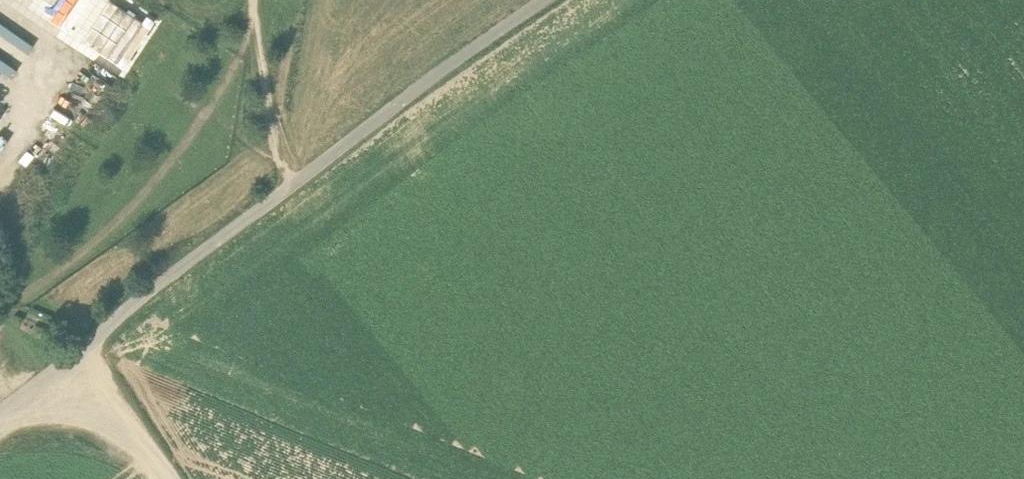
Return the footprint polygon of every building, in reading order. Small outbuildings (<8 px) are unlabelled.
[(73,35),(95,0),(17,0),(73,35)]
